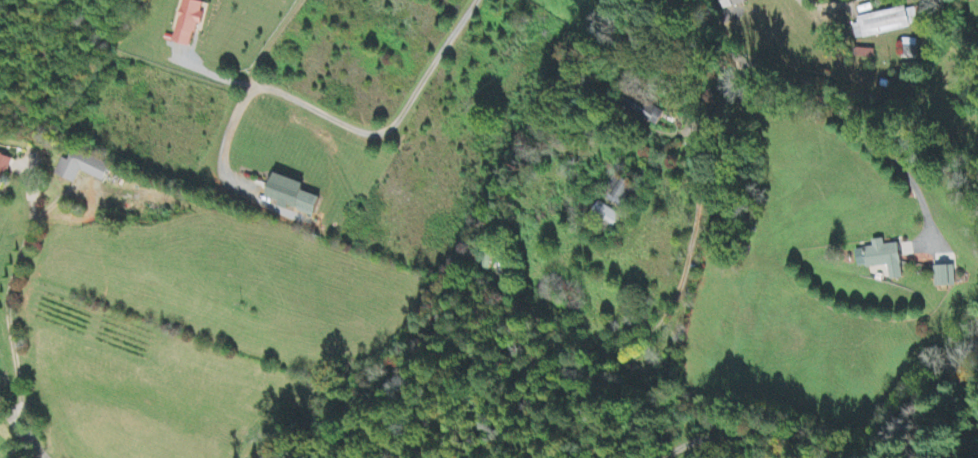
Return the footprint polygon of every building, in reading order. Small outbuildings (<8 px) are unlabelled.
[(204,4),(187,0),(184,0),(173,44),(194,49),(204,4)] [(749,4),(747,0),(722,0),(726,11),(749,4)] [(859,40),(919,27),(915,7),(855,20),(859,40)] [(901,58),(917,58),(917,41),(901,41),(901,58)] [(627,110),(656,129),(666,115),(657,109),(652,117),(631,104),(627,110)] [(105,183),(111,166),(75,152),(71,163),(63,160),(57,177),(76,185),(81,174),(105,183)] [(12,160),(0,156),(0,198),(12,160)] [(306,186),(275,175),(267,200),(280,204),(280,206),(315,218),(321,199),(303,193),(306,186)] [(604,198),(620,209),(635,187),(618,176),(604,198)] [(592,215),(613,230),(621,218),(600,203),(592,215)] [(859,270),(889,267),(891,281),(905,280),(900,245),(886,247),(885,241),(874,242),(874,249),(857,251),(859,270)] [(934,269),(935,289),(956,288),(956,268),(934,269)]
